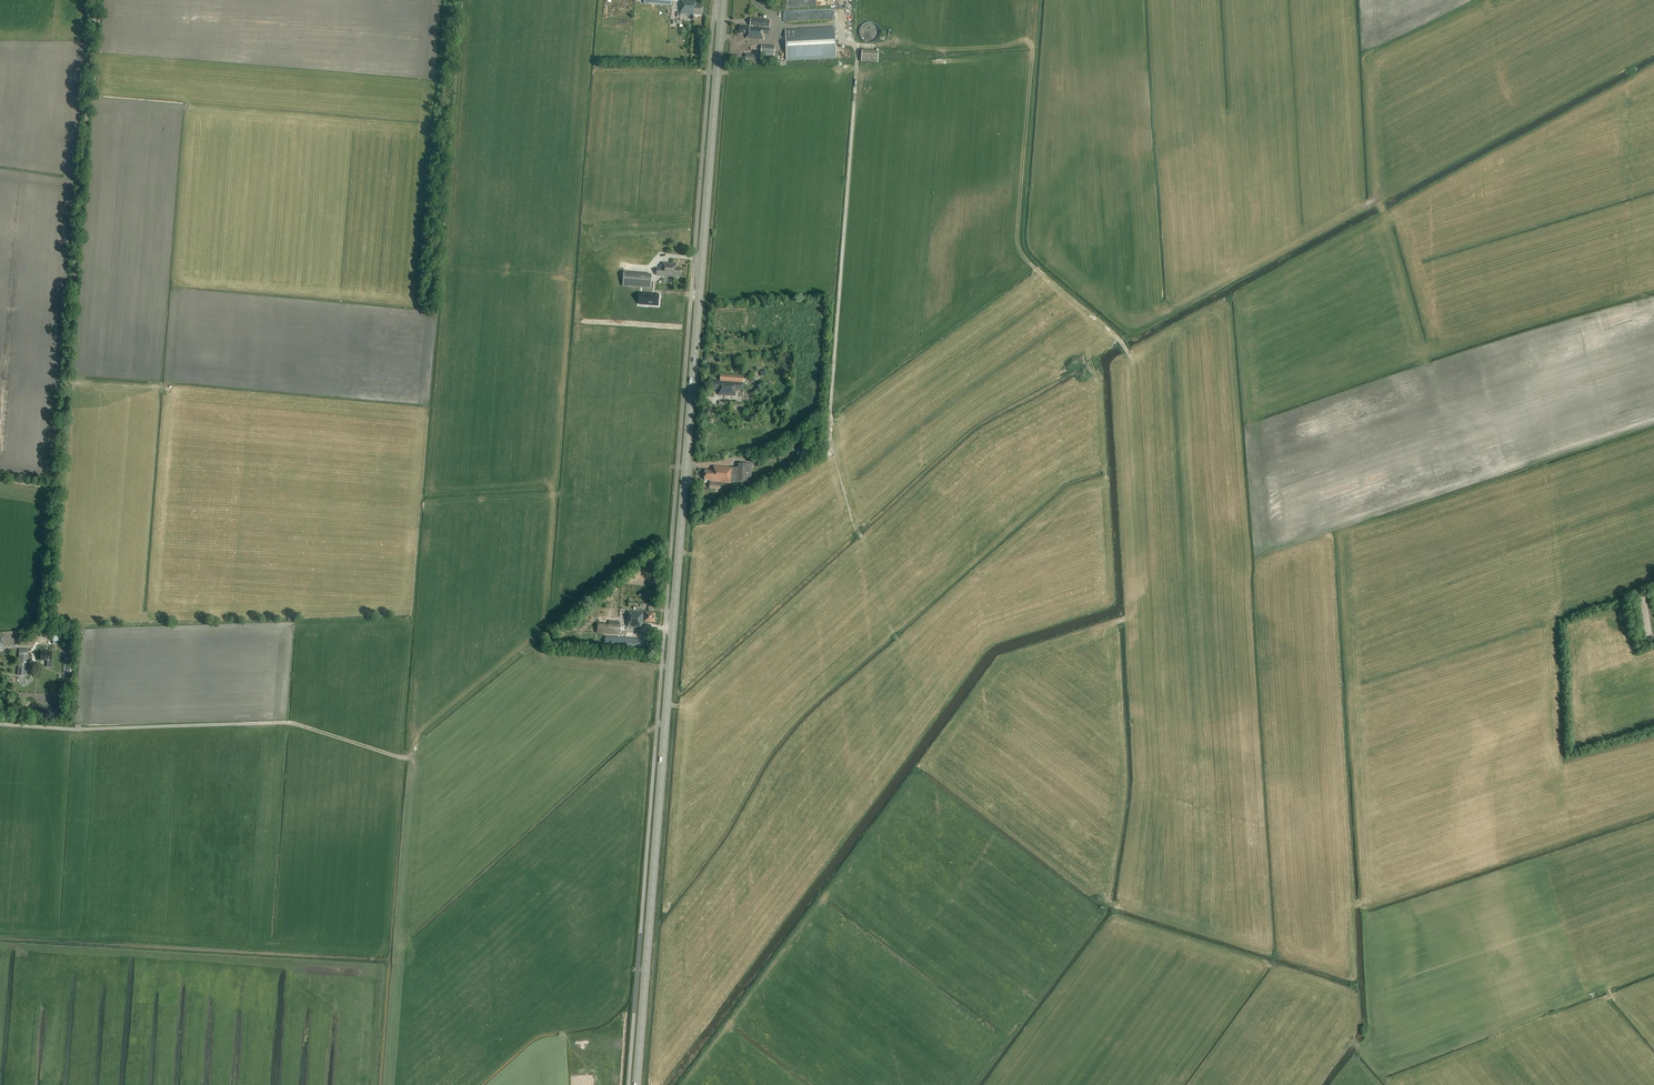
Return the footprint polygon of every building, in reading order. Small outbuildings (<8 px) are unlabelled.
[(696,6),(696,2),(681,1),(680,14),(692,15),(692,20),(694,20),(695,15),(702,15),(703,7),(696,6)] [(747,34),(746,39),(763,40),(764,35),(769,35),(770,20),(750,19),(750,26),(740,26),(740,34),(747,34)] [(836,58),(835,28),(785,31),(787,60),(836,58)] [(774,54),(775,46),(761,45),(761,53),(774,54)] [(878,52),(862,51),(861,62),(877,63),(878,52)] [(657,268),(656,275),(681,277),(682,268),(676,268),(676,264),(662,263),(662,268),(657,268)] [(652,275),(648,275),(624,273),(622,287),(650,289),(652,275)] [(643,294),(642,302),(647,302),(646,305),(660,306),(660,295),(643,294)] [(736,390),(743,390),(744,376),(720,374),(720,381),(712,381),(712,389),(719,389),(718,395),(736,396),(736,390)] [(734,412),(735,403),(726,402),(726,412),(734,412)] [(735,403),(734,412),(745,413),(746,404),(742,404),(735,403)] [(738,468),(732,468),(714,466),(713,471),(705,470),(704,480),(710,480),(709,489),(721,489),(721,483),(731,483),(731,482),(750,484),(752,465),(738,463),(738,468)] [(643,613),(628,612),(627,627),(641,628),(642,623),(643,620),(645,620),(645,621),(654,622),(655,614),(646,613),(646,614),(643,614),(643,613)] [(597,634),(619,635),(620,626),(598,624),(597,634)] [(604,648),(638,651),(639,639),(605,637),(604,648)] [(28,654),(28,650),(19,649),(17,676),(27,677),(29,654),(28,654)] [(47,661),(47,667),(52,668),(53,660),(51,660),(51,653),(41,652),(40,660),(47,661)]
